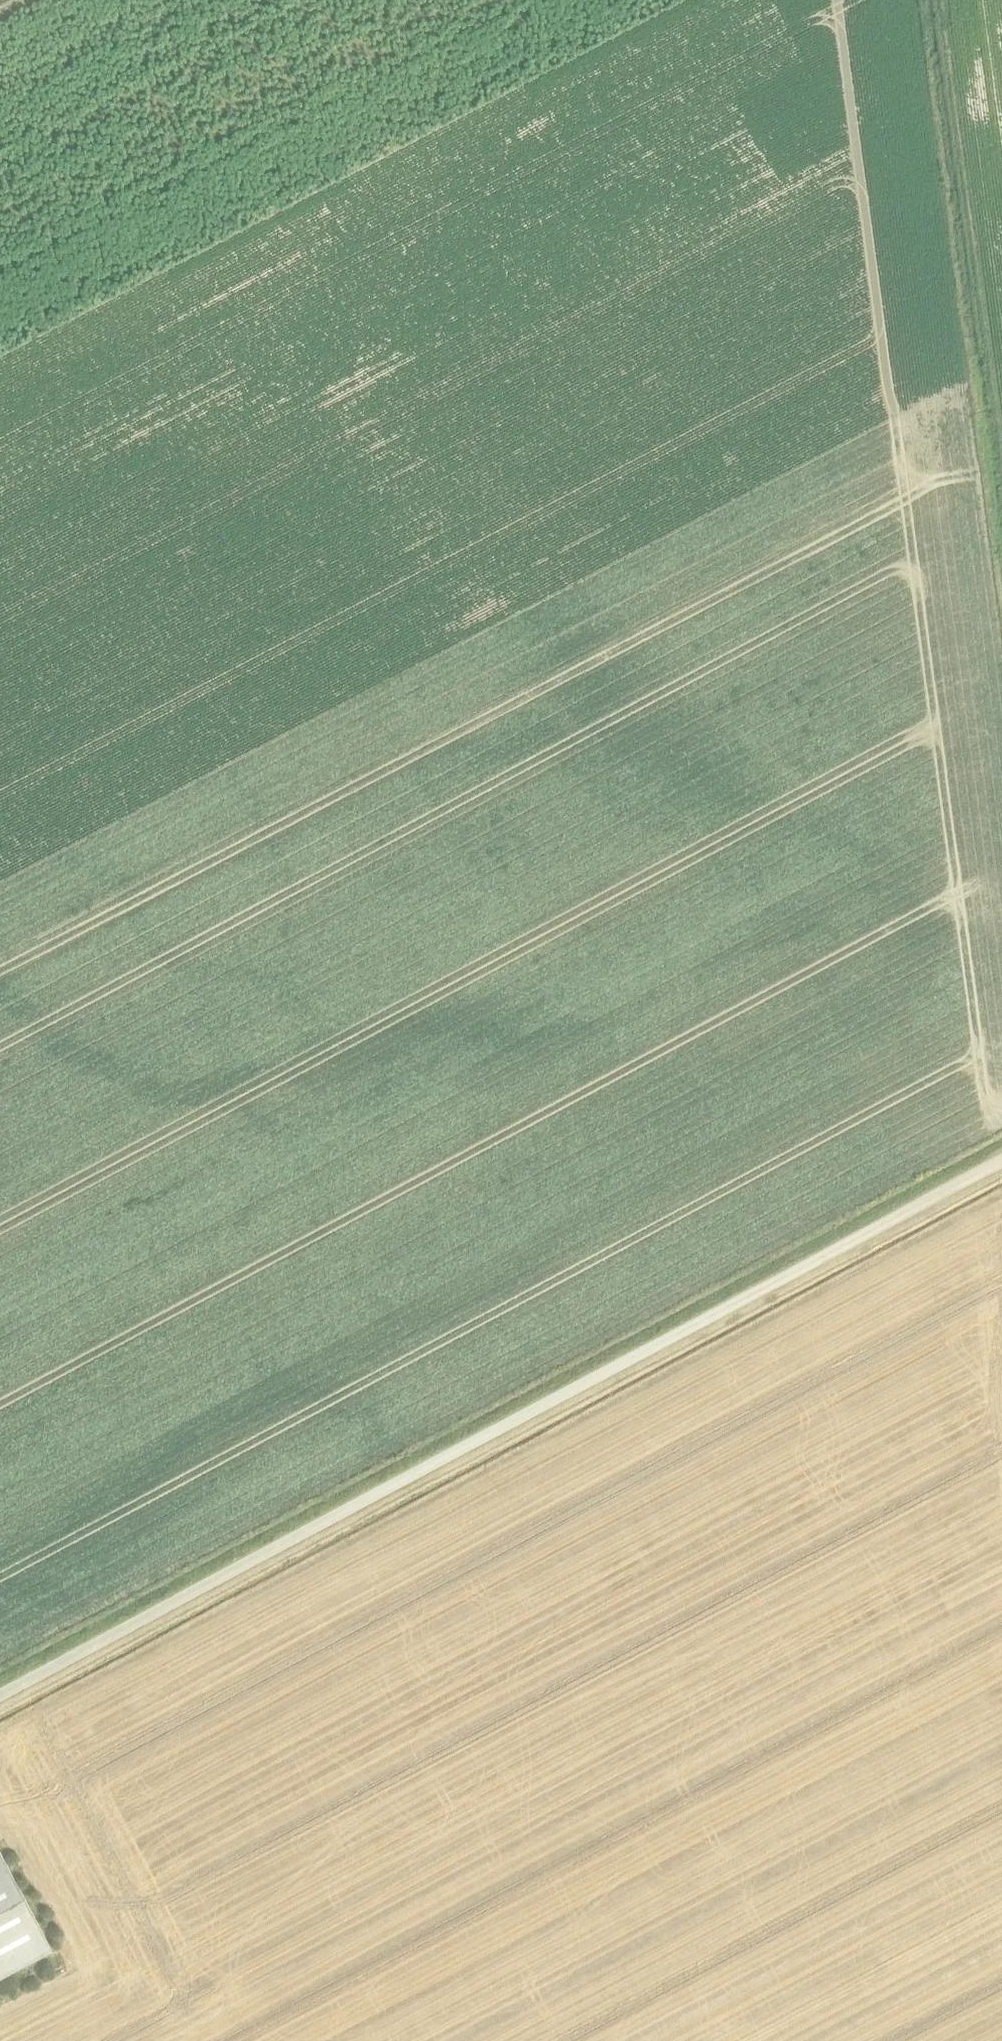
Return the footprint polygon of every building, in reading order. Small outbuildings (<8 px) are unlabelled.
[(51,1947),(0,1851),(0,1974),(51,1947)]
